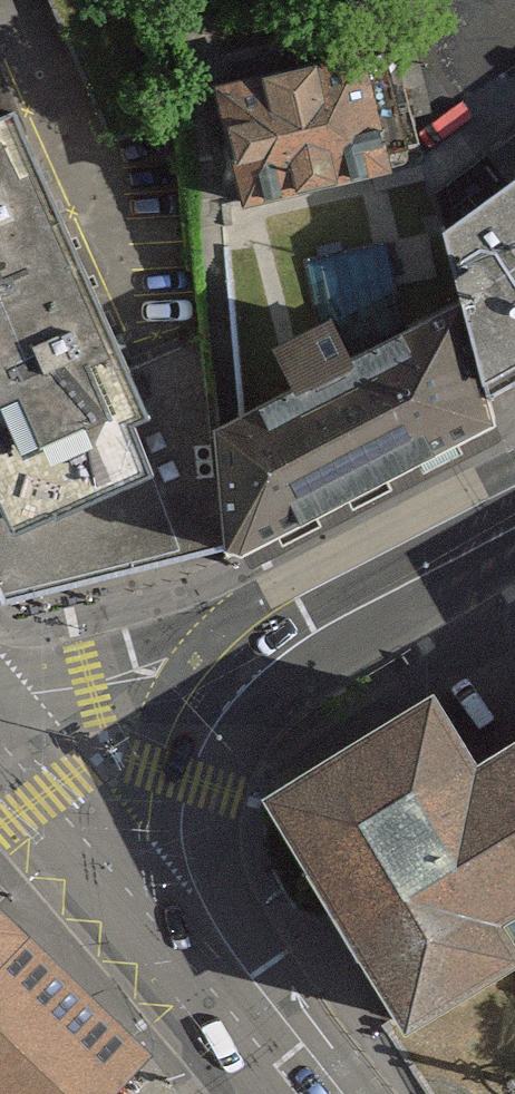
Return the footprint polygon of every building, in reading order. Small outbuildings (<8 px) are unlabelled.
[(214,72),(246,190),(393,156),(363,39),(214,72)] [(7,593),(101,571),(184,549),(128,372),(116,346),(10,77),(0,66),(0,578),(7,593)] [(441,206),(472,323),(485,364),(514,347),(514,152),(441,206)] [(426,181),(193,237),(220,345),(128,372),(184,549),(234,538),(193,445),(472,323),(441,206),(426,181)] [(193,445),(234,538),(495,393),(485,364),(472,323),(193,445)] [(262,790),(407,1024),(461,990),(514,957),(514,736),(478,759),(433,686),(262,790)] [(110,1088),(147,1050),(0,910),(0,1093),(104,1093),(110,1088)]
